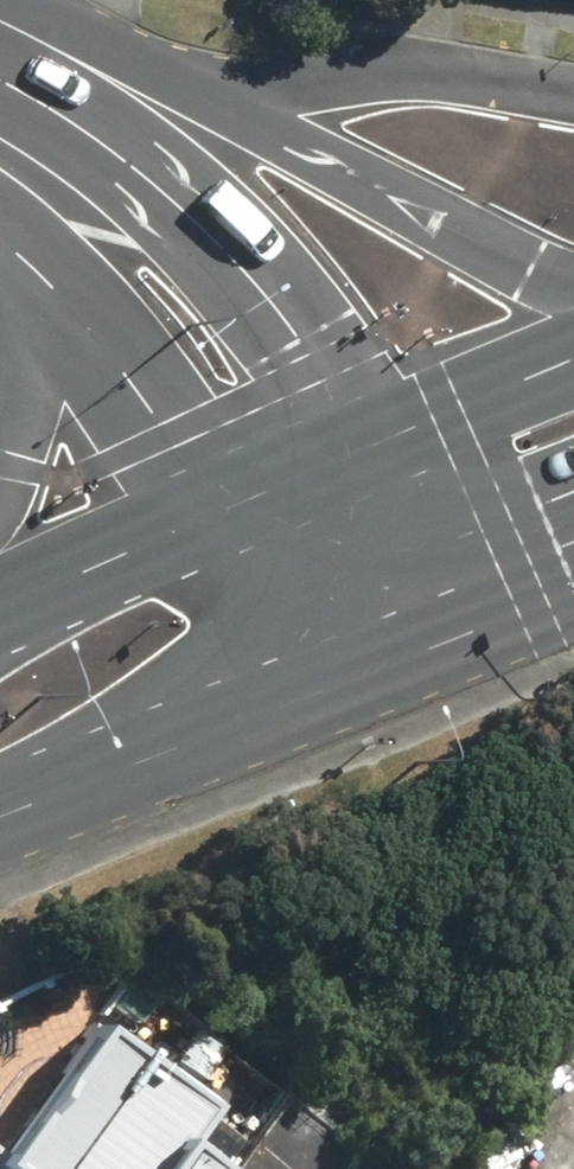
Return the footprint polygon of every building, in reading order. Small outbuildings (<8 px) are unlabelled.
[(0,1128),(0,1168),(234,1168),(174,1128),(202,1088),(89,1011),(5,1132),(0,1128)]
